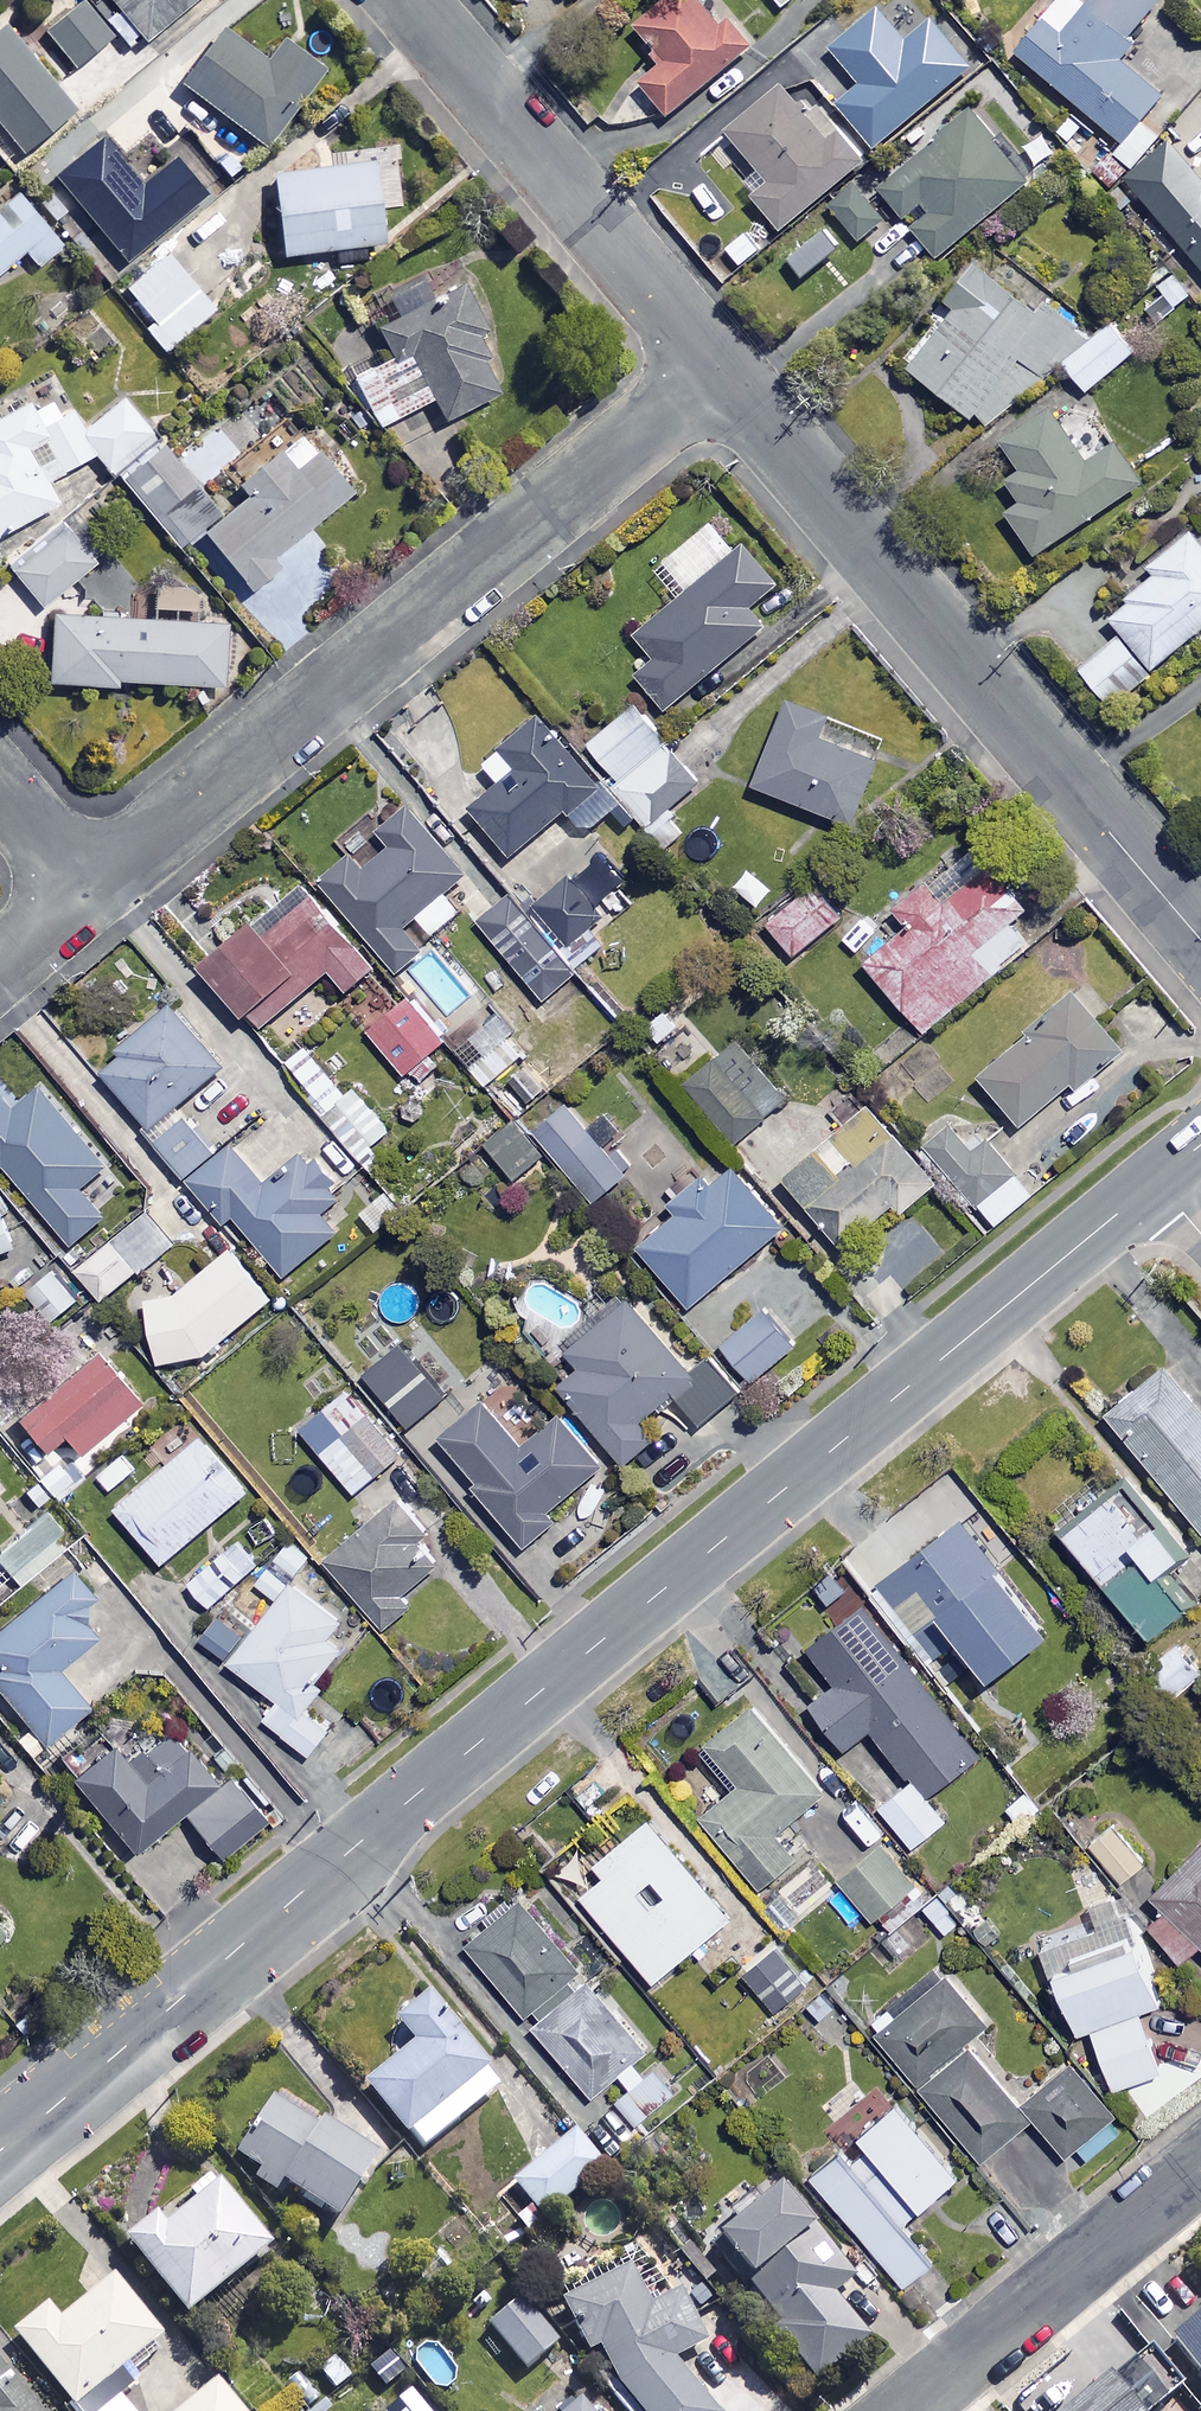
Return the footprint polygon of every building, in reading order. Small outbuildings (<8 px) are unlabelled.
[(115,8),(104,17),(133,50),(190,0),(109,0),(115,8)] [(655,63),(636,81),(666,115),(745,46),(705,0),(660,0),(632,24),(651,47),(645,52),(655,63)] [(782,11),(796,0),(773,0),(782,11)] [(908,13),(924,0),(898,0),(908,13)] [(1013,51),(1121,142),(1113,151),(1129,165),(1158,130),(1141,116),(1159,95),(1110,53),(1154,0),(1056,0),(1013,51)] [(111,38),(79,3),(44,33),(75,69),(111,38)] [(878,61),(840,15),(800,48),(838,94),(878,61)] [(226,26),(184,82),(271,148),(332,69),(288,36),(269,59),(226,26)] [(2,27),(0,28),(0,127),(20,152),(70,112),(2,27)] [(981,59),(956,31),(940,46),(965,73),(981,59)] [(777,229),(864,158),(819,103),(805,114),(780,84),(724,130),(757,170),(740,184),(777,229)] [(933,257),(1038,171),(1006,131),(993,141),(969,111),(876,187),(933,257)] [(107,138),(60,177),(130,261),(212,194),(179,154),(143,183),(107,138)] [(1200,270),(1200,182),(1166,140),(1122,177),(1200,270)] [(279,255),(334,248),(336,263),(384,257),(371,159),(269,173),(279,255)] [(878,193),(863,173),(825,201),(854,242),(883,221),(868,201),(878,193)] [(16,192),(0,206),(0,271),(24,250),(37,265),(62,243),(16,192)] [(165,254),(126,288),(155,320),(143,330),(158,346),(190,318),(195,323),(212,308),(165,254)] [(1032,310),(973,259),(940,297),(954,309),(906,365),(985,432),(1090,331),(1044,296),(1032,310)] [(482,332),(459,287),(431,301),(420,279),(383,298),(395,320),(376,329),(389,356),(348,376),(374,426),(430,398),(441,419),(497,391),(470,338),(482,332)] [(1186,299),(1170,279),(1140,303),(1156,323),(1186,299)] [(113,337),(87,310),(68,327),(94,355),(113,337)] [(1134,352),(1111,324),(1061,365),(1084,393),(1134,352)] [(309,396),(287,372),(269,388),(291,412),(309,396)] [(44,480),(92,453),(101,469),(152,441),(128,398),(82,423),(73,407),(61,414),(52,398),(30,410),(24,401),(0,415),(0,532),(56,501),(44,480)] [(1084,463),(1043,403),(993,438),(1016,471),(1003,480),(1018,503),(1003,514),(1031,556),(1138,483),(1111,445),(1084,463)] [(357,486),(310,427),(276,454),(263,439),(224,471),(245,497),(218,518),(159,446),(120,478),(176,548),(198,529),(248,590),(275,568),(267,559),(357,486)] [(94,562),(60,518),(4,561),(38,605),(94,562)] [(732,546),(711,522),(652,573),(675,600),(635,634),(654,657),(635,673),(667,711),(765,628),(747,607),(776,583),(748,549),(732,546)] [(1191,524),(1144,563),(1152,572),(1104,613),(1120,632),(1077,668),(1106,703),(1200,623),(1200,536),(1191,524)] [(193,590),(152,589),(151,608),(192,609),(193,590)] [(221,623),(50,616),(47,682),(113,685),(113,680),(218,685),(221,623)] [(822,713),(786,699),(751,785),(847,823),(872,760),(813,736),(822,713)] [(619,781),(664,743),(632,705),(587,743),(619,781)] [(468,805),(507,854),(562,809),(582,833),(614,806),(538,712),(483,757),(500,778),(468,805)] [(664,743),(619,781),(614,785),(647,825),(697,782),(664,743)] [(465,873),(407,804),(377,828),(390,842),(363,865),(350,850),(319,877),(396,970),(422,949),(403,925),(417,914),(431,931),(456,911),(441,893),(465,873)] [(862,960),(921,1031),(1030,941),(1010,916),(1025,904),(988,859),(938,900),(923,882),(893,907),(907,924),(862,960)] [(600,906),(572,875),(536,905),(567,942),(600,915),(595,909),(600,906)] [(841,914),(814,881),(764,922),(791,955),(841,914)] [(370,966),(301,886),(255,926),(250,920),(198,964),(255,1031),(327,970),(344,989),(370,966)] [(586,978),(505,895),(473,926),(554,1010),(586,978)] [(348,990),(375,1019),(392,1003),(365,974),(348,990)] [(1118,1048),(1070,993),(975,1078),(1016,1124),(1065,1080),(1073,1089),(1118,1048)] [(443,1040),(406,997),(367,1031),(404,1074),(443,1040)] [(221,1067),(166,1003),(95,1065),(150,1128),(221,1067)] [(680,1022),(664,1005),(641,1026),(657,1044),(680,1022)] [(469,1061),(484,1081),(525,1051),(497,1012),(468,1034),(481,1052),(469,1061)] [(784,1098),(734,1039),(680,1085),(729,1144),(784,1098)] [(303,1046),(284,1063),(328,1114),(325,1116),(371,1170),(384,1159),(370,1144),(390,1127),(352,1084),(343,1092),(303,1046)] [(528,1066),(509,1083),(525,1102),(544,1086),(528,1066)] [(2,1093),(0,1095),(0,1168),(3,1165),(71,1245),(105,1217),(81,1189),(106,1168),(37,1087),(13,1107),(2,1093)] [(624,1171),(568,1101),(534,1129),(589,1198),(624,1171)] [(460,1160),(509,1119),(497,1105),(448,1145),(460,1160)] [(931,1183),(869,1107),(782,1177),(838,1245),(892,1201),(899,1209),(931,1183)] [(544,1158),(516,1123),(487,1146),(516,1181),(544,1158)] [(950,1123),(928,1143),(974,1197),(1013,1163),(989,1135),(973,1149),(950,1123)] [(264,1182),(231,1142),(187,1179),(223,1222),(231,1214),(282,1275),(335,1231),(319,1213),(342,1194),(304,1149),(264,1182)] [(779,1224),(724,1162),(631,1242),(686,1305),(779,1224)] [(1028,1192),(1011,1172),(974,1203),(991,1223),(1028,1192)] [(399,1212),(384,1193),(354,1218),(369,1237),(399,1212)] [(0,1216),(0,1250),(13,1244),(0,1216)] [(136,1271),(112,1241),(76,1269),(101,1299),(136,1271)] [(178,1291),(141,1296),(156,1359),(221,1345),(218,1338),(272,1296),(232,1246),(178,1291)] [(77,1299),(53,1270),(26,1293),(51,1321),(77,1299)] [(690,1375),(626,1296),(563,1347),(579,1366),(557,1384),(621,1462),(650,1439),(635,1420),(690,1375)] [(792,1346),(763,1311),(721,1346),(750,1381),(792,1346)] [(444,1397),(401,1343),(364,1373),(406,1427),(444,1397)] [(135,1402),(92,1353),(15,1420),(41,1450),(60,1434),(76,1453),(135,1402)] [(736,1394),(711,1364),(674,1395),(699,1424),(736,1394)] [(1163,1364),(1103,1413),(1200,1533),(1200,1411),(1163,1364)] [(351,1391),(299,1430),(346,1492),(398,1453),(351,1391)] [(518,1444),(482,1400),(438,1437),(475,1481),(470,1485),(522,1548),(557,1519),(549,1510),(602,1465),(557,1411),(518,1444)] [(247,1490),(201,1435),(115,1507),(161,1562),(247,1490)] [(74,1485),(57,1463),(37,1478),(54,1500),(74,1485)] [(1173,1549),(1118,1483),(1059,1531),(1146,1637),(1182,1607),(1150,1567),(1173,1549)] [(395,1489),(315,1552),(377,1629),(456,1566),(395,1489)] [(37,1518),(0,1549),(0,1563),(18,1585),(62,1548),(37,1518)] [(1042,1630),(959,1519),(869,1586),(943,1684),(973,1661),(983,1675),(1042,1630)] [(256,1564),(238,1541),(218,1557),(236,1579),(256,1564)] [(310,1559),(289,1541),(274,1559),(295,1577),(310,1559)] [(231,1585),(210,1563),(188,1583),(208,1606),(231,1585)] [(339,1617),(270,1563),(254,1583),(275,1599),(247,1635),(217,1611),(198,1636),(277,1697),(262,1716),(307,1751),(326,1726),(295,1702),(339,1646),(325,1635),(339,1617)] [(66,1566),(0,1623),(0,1691),(42,1740),(84,1704),(54,1668),(93,1634),(73,1611),(91,1596),(66,1566)] [(976,1752),(837,1574),(784,1616),(834,1679),(807,1701),(842,1745),(869,1724),(923,1793),(976,1752)] [(1181,1637),(1138,1671),(1165,1705),(1200,1677),(1200,1663),(1181,1637)] [(823,1791),(751,1703),(697,1747),(731,1788),(699,1815),(759,1887),(796,1856),(775,1830),(823,1791)] [(63,1759),(74,1773),(70,1777),(132,1851),(180,1810),(217,1855),(261,1819),(227,1778),(217,1787),(182,1745),(158,1765),(141,1744),(124,1758),(111,1742),(103,1748),(92,1735),(63,1759)] [(940,1821),(908,1781),(879,1804),(911,1845),(940,1821)] [(1043,1801),(1027,1786),(1006,1808),(1022,1823),(1043,1801)] [(729,1917),(646,1818),(593,1863),(603,1875),(579,1895),(652,1981),(729,1917)] [(1116,1819),(1083,1844),(1115,1887),(1148,1861),(1116,1819)] [(1145,1891),(1163,1909),(1147,1925),(1179,1958),(1198,1940),(1200,1944),(1200,1838),(1145,1891)] [(916,1882),(881,1840),(838,1876),(873,1917),(916,1882)] [(784,1918),(823,1968),(874,1928),(835,1879),(784,1918)] [(582,1970),(522,1898),(465,1944),(526,2017),(582,1970)] [(1087,1912),(1092,1925),(1039,1947),(1074,2032),(1087,2027),(1112,2087),(1159,2068),(1136,2010),(1157,2001),(1116,1900),(1087,1912)] [(805,1983),(771,1946),(742,1973),(775,2010),(805,1983)] [(944,1972),(894,2012),(888,2004),(868,2020),(978,2156),(1027,2117),(965,2041),(986,2024),(944,1972)] [(678,2088),(588,1979),(533,2024),(603,2110),(615,2100),(635,2124),(678,2088)] [(822,1983),(801,2001),(816,2019),(837,2001),(822,1983)] [(498,2086),(424,1996),(391,2023),(409,2046),(359,2087),(415,2154),(498,2086)] [(1020,2099),(1065,2159),(1077,2149),(1082,2157),(1119,2129),(1105,2110),(1110,2106),(1075,2058),(1020,2099)] [(369,2161),(266,2100),(229,2162),(332,2223),(369,2161)] [(850,2160),(839,2147),(809,2171),(901,2282),(930,2258),(899,2221),(955,2174),(894,2101),(855,2133),(867,2147),(850,2160)] [(600,2167),(572,2134),(511,2184),(539,2218),(600,2167)] [(181,2317),(264,2248),(205,2178),(185,2195),(191,2202),(159,2229),(150,2218),(119,2243),(181,2317)] [(844,2284),(768,2193),(707,2244),(775,2326),(771,2330),(813,2380),(866,2335),(832,2294),(844,2284)] [(645,2310),(617,2263),(555,2300),(586,2352),(594,2347),(632,2410),(706,2410),(674,2359),(701,2343),(671,2294),(645,2310)] [(136,2311),(110,2278),(56,2322),(43,2306),(10,2334),(71,2408),(166,2330),(144,2304),(136,2311)] [(555,2343),(520,2301),(486,2330),(521,2372),(555,2343)] [(1161,2342),(1200,2394),(1200,2312),(1161,2342)] [(337,2349),(311,2371),(332,2395),(357,2373),(337,2349)] [(1052,2410),(1150,2410),(1175,2390),(1144,2353),(1099,2391),(1090,2379),(1052,2410)] [(0,2368),(0,2410),(34,2410),(0,2368)] [(214,2382),(178,2410),(238,2410),(214,2382)] [(561,2386),(532,2410),(582,2410),(561,2386)]
